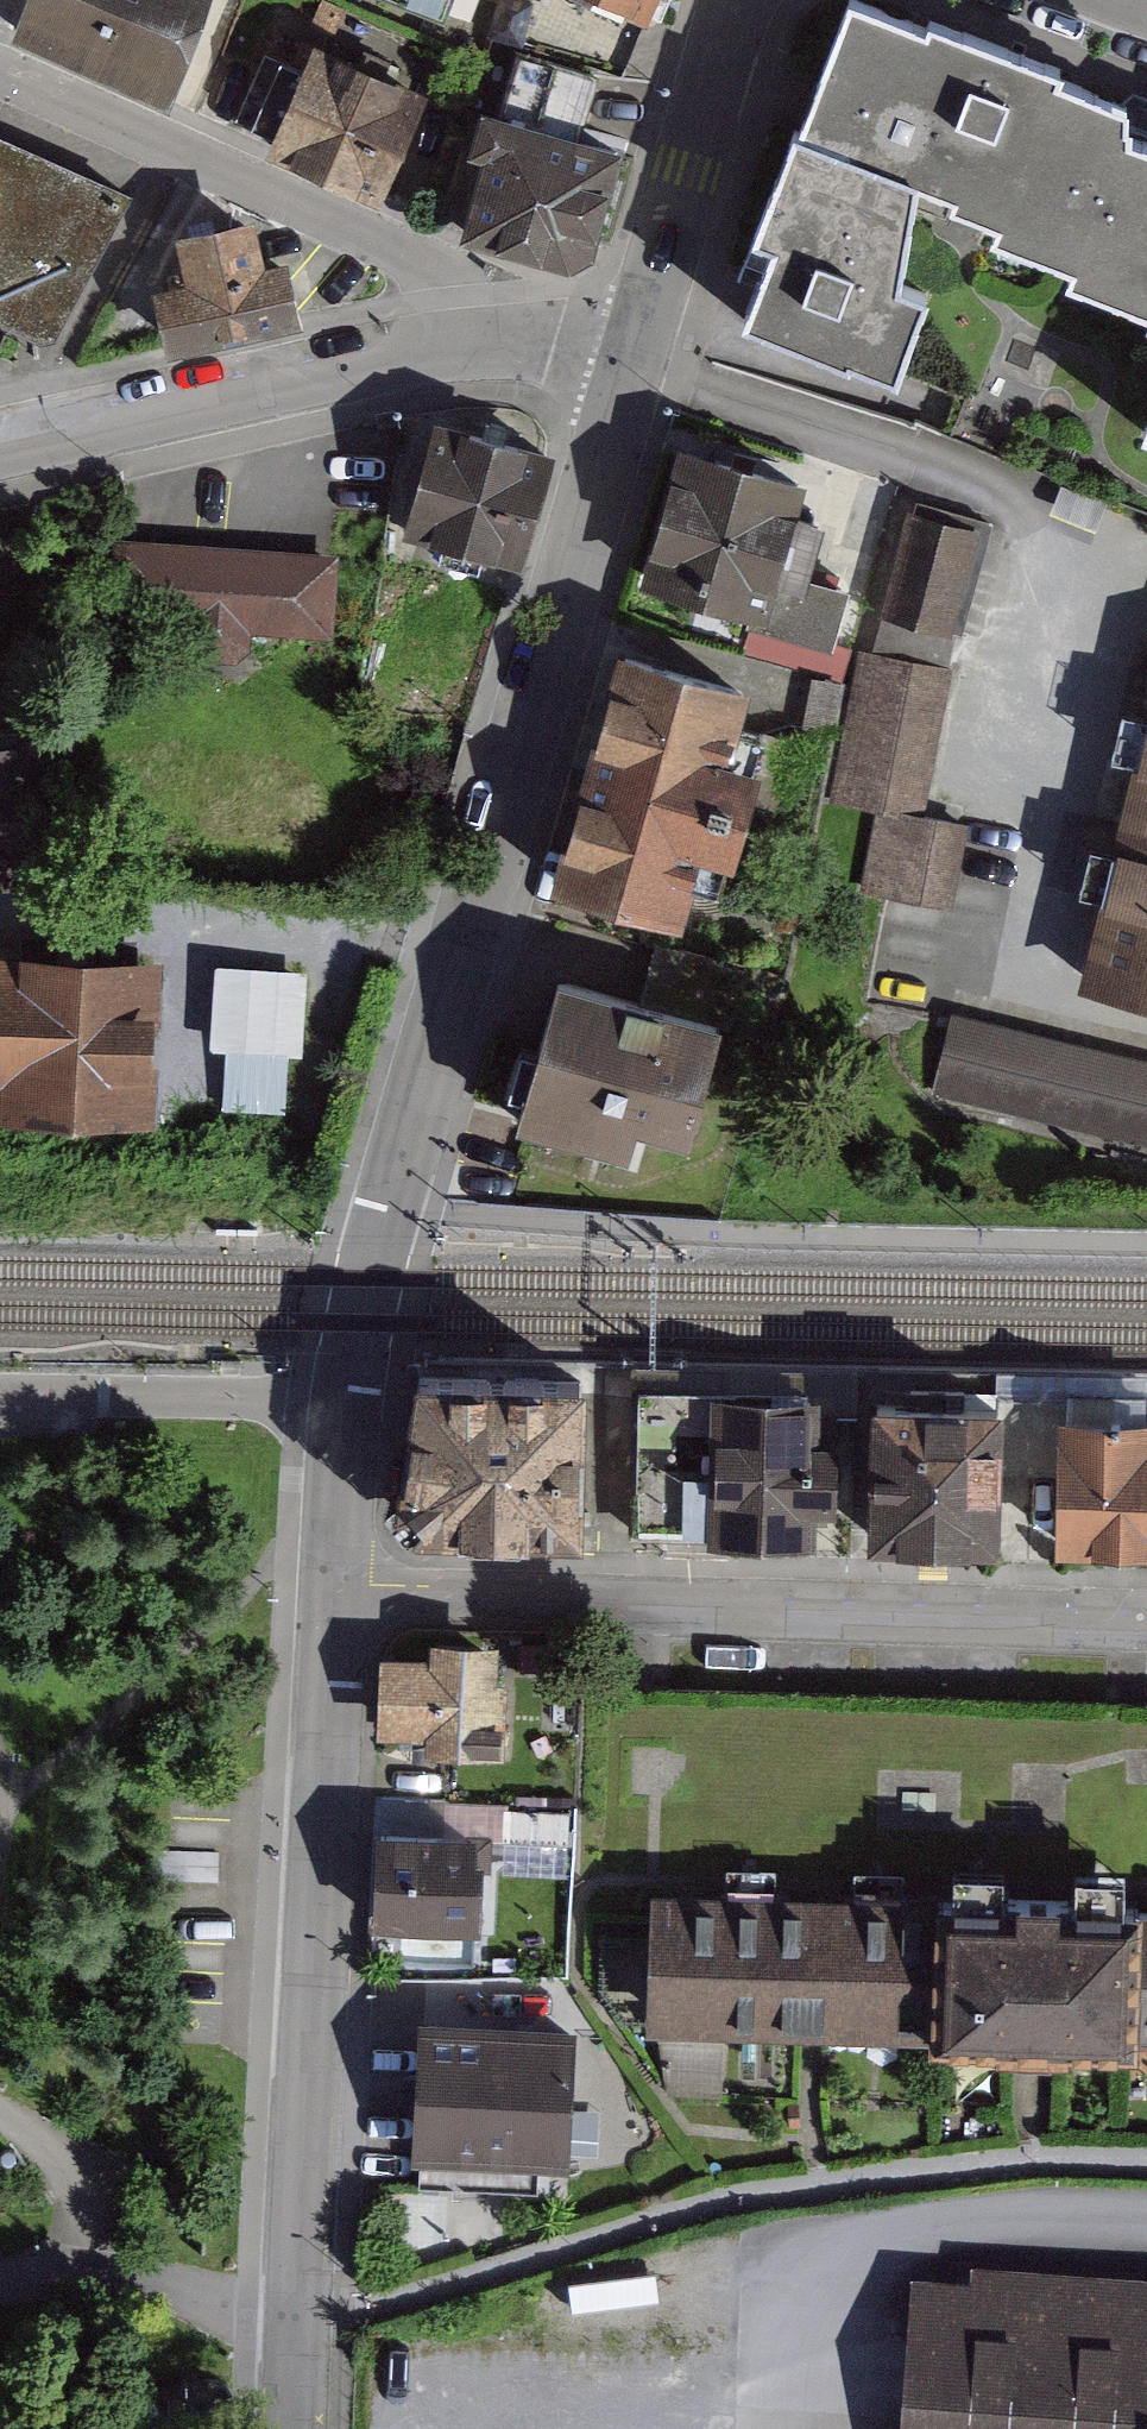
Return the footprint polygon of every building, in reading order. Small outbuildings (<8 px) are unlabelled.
[(168,105),(208,0),(22,0),(6,42),(168,105)] [(484,20),(492,0),(431,0),(484,20)] [(645,29),(580,0),(546,0),(543,5),(527,0),(504,0),(489,41),(627,73),(645,29)] [(645,29),(656,36),(670,0),(580,0),(645,29)] [(1142,91),(886,0),(864,0),(801,118),(907,162),(1016,209),(1008,240),(1079,267),(1142,91)] [(482,42),(437,219),(577,255),(598,242),(624,137),(587,127),(601,72),(482,42)] [(285,122),(312,66),(277,49),(250,105),(285,122)] [(464,106),(337,49),(293,145),(420,202),(464,106)] [(1142,91),(1079,267),(1146,299),(1146,93),(1142,91)] [(907,162),(801,118),(742,253),(767,264),(739,326),(892,377),(918,313),(891,301),(907,162)] [(0,133),(0,321),(73,352),(89,350),(160,204),(0,133)] [(142,281),(157,345),(315,308),(298,237),(253,248),(244,209),(181,224),(187,250),(176,252),(181,271),(142,281)] [(516,571),(545,459),(428,428),(399,541),(516,571)] [(833,482),(694,442),(654,583),(790,623),(805,583),(833,482)] [(1009,528),(932,501),(885,657),(962,674),(1009,528)] [(347,648),(350,560),(81,553),(81,637),(347,648)] [(805,583),(790,623),(851,644),(865,604),(805,583)] [(885,657),(871,654),(839,798),(890,809),(930,818),(962,674),(885,657)] [(778,700),(628,657),(597,766),(741,811),(778,700)] [(1079,969),(1146,987),(1146,721),(1079,969)] [(741,811),(597,766),(561,881),(705,926),(741,811)] [(930,818),(890,809),(874,891),(957,908),(981,817),(930,818)] [(30,947),(0,945),(0,1099),(23,1100),(30,947)] [(181,1134),(195,961),(30,947),(23,1100),(15,1120),(181,1134)] [(718,1008),(568,966),(523,1132),(659,1169),(668,1137),(737,1155),(789,973),(732,957),(718,1008)] [(220,1107),(293,1113),(299,1050),(309,1051),(317,967),(232,960),(220,1107)] [(940,1022),(926,1100),(1146,1140),(1146,1060),(940,1022)] [(585,1379),(437,1372),(430,1498),(445,1520),(578,1526),(585,1379)] [(708,1388),(636,1388),(635,1534),(707,1535),(708,1388)] [(821,1389),(708,1388),(707,1535),(819,1536),(821,1389)] [(1007,1392),(870,1389),(867,1540),(1004,1543),(1007,1392)] [(1060,1406),(1056,1547),(1146,1550),(1146,1408),(1060,1406)] [(447,1654),(386,1646),(383,1719),(431,1724),(430,1744),(514,1748),(518,1674),(509,1674),(511,1632),(448,1628),(447,1654)] [(585,1819),(533,1817),(531,1875),(583,1876),(585,1819)] [(513,1845),(392,1840),(389,1926),(509,1931),(513,1845)] [(1005,2027),(1007,1908),(689,1903),(687,2021),(1005,2027)] [(1007,1908),(1005,2027),(1146,2031),(1146,1910),(1007,1908)] [(599,2041),(432,2030),(423,2154),(591,2165),(599,2041)] [(931,2277),(917,2428),(1146,2428),(1146,2284),(931,2277)]
